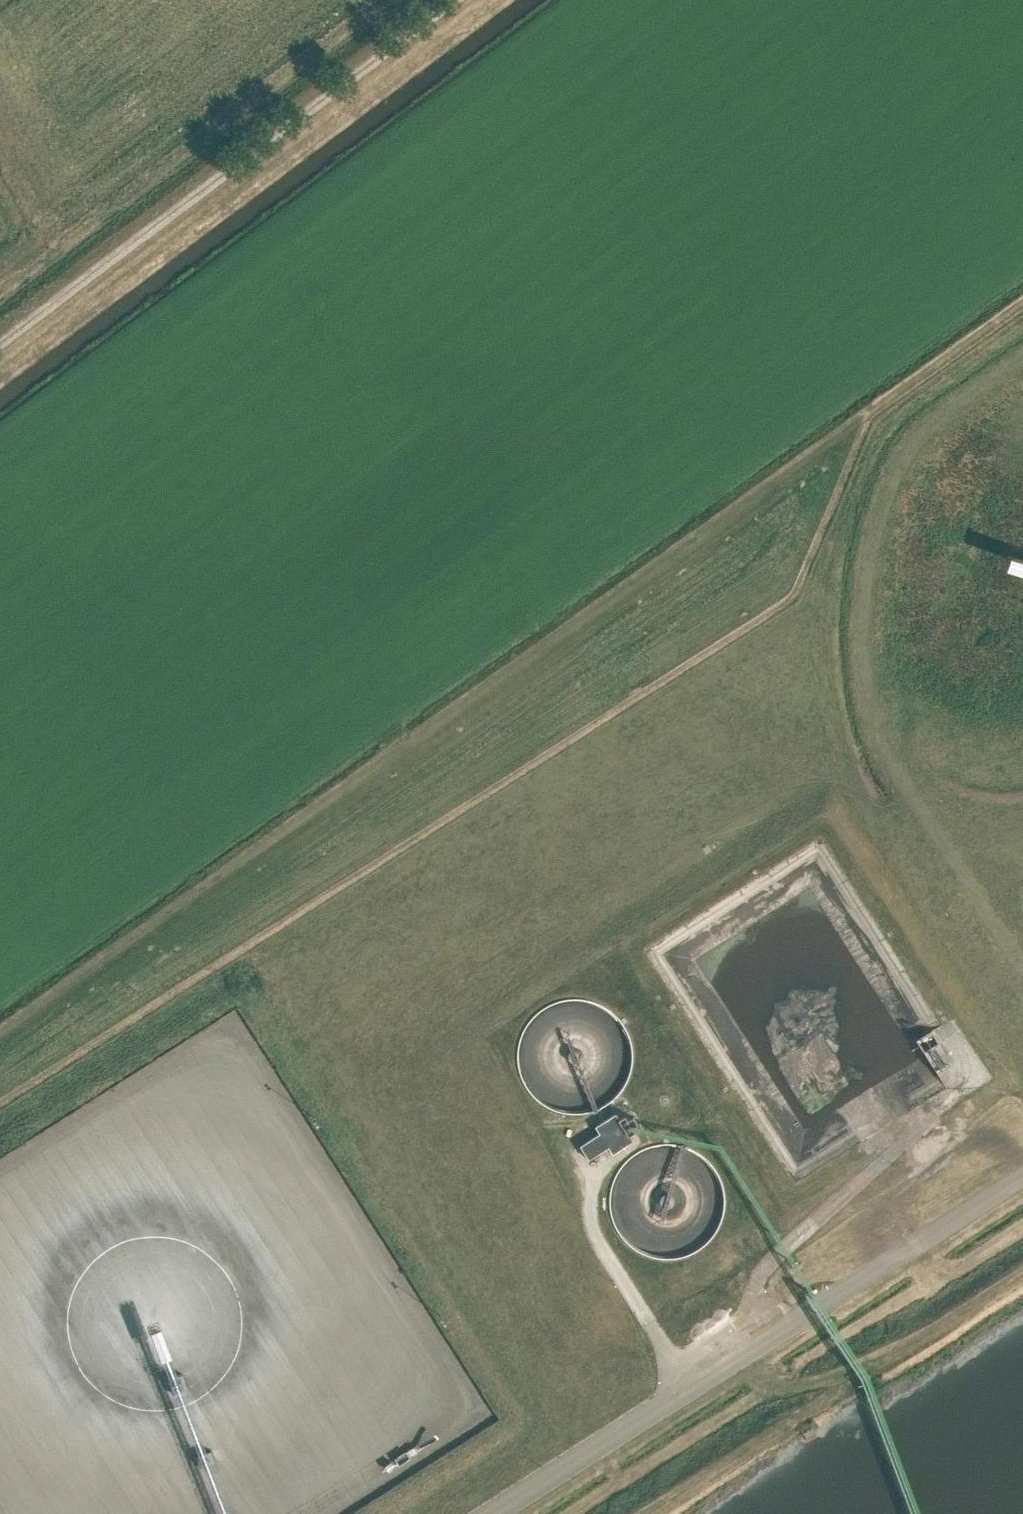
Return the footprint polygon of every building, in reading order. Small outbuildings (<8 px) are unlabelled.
[(589,1159),(609,1147),(613,1153),(633,1141),(630,1135),(635,1132),(632,1127),(638,1124),(634,1117),(628,1120),(625,1116),(620,1119),(616,1114),(596,1126),(600,1133),(581,1145),(589,1159)]
